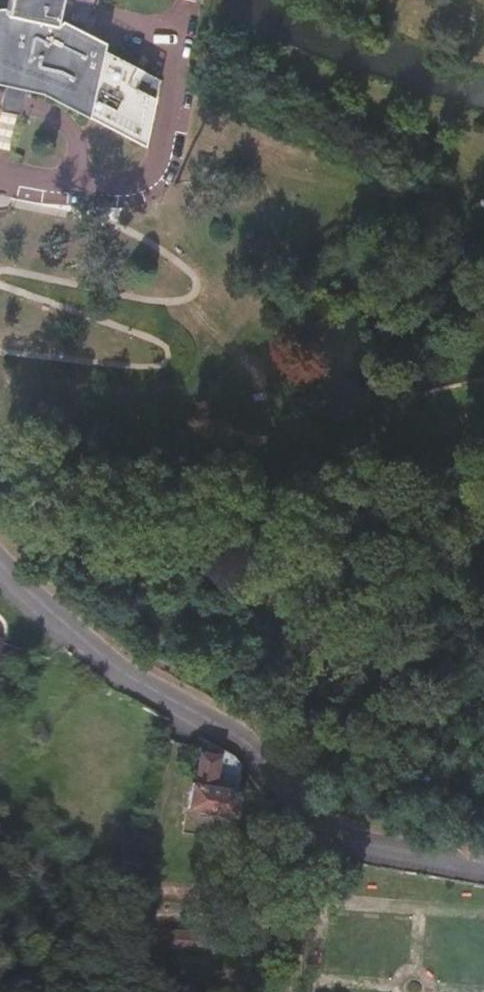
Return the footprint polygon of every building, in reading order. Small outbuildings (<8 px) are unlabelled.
[(55,26),(61,0),(9,0),(6,15),(0,15),(0,83),(5,84),(6,84),(4,92),(23,96),(24,88),(25,88),(40,91),(41,87),(92,113),(89,117),(146,147),(160,81),(55,26)] [(25,88),(24,88),(23,96),(4,92),(6,84),(5,84),(2,99),(0,107),(0,117),(18,121),(22,104),(25,88)] [(92,113),(41,87),(40,91),(89,117),(92,113)] [(215,786),(221,755),(200,751),(194,782),(192,782),(187,807),(235,816),(240,790),(215,786)] [(273,938),(230,935),(155,929),(153,946),(254,955),(250,991),(269,991),(271,969),(273,938)]
